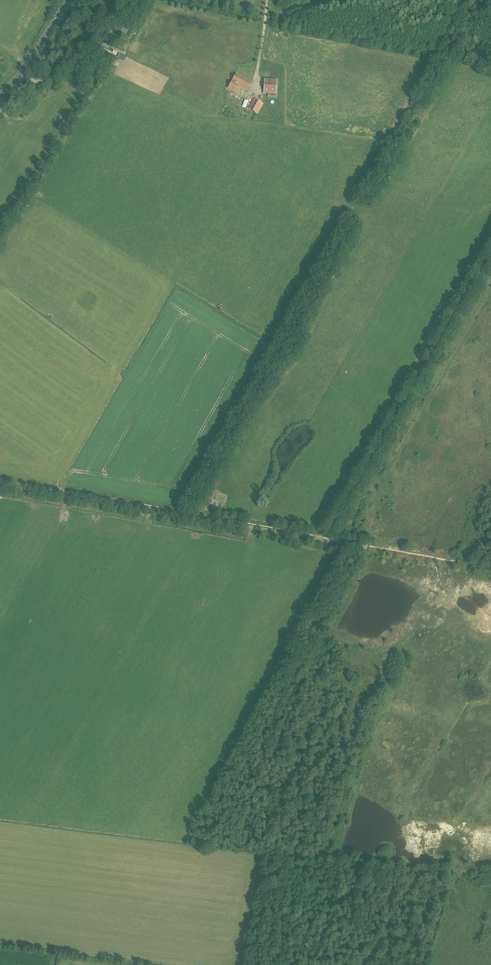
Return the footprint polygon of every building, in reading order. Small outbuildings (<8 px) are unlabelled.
[(115,1),(112,4),(109,8),(109,9),(104,17),(110,22),(117,14),(113,11),(116,7),(118,4),(118,3),(118,2),(117,1),(116,1),(115,1)] [(128,26),(124,23),(123,22),(115,32),(122,38),(124,36),(128,31),(130,28),(128,26)] [(111,51),(106,48),(101,46),(99,51),(108,56),(111,51)] [(247,90),(251,82),(237,73),(228,88),(235,92),(239,85),(247,90)] [(260,89),(263,89),(264,93),(276,91),(274,77),(262,79),(262,84),(259,84),(260,89)] [(258,113),(263,103),(254,98),(249,108),(258,113)]
